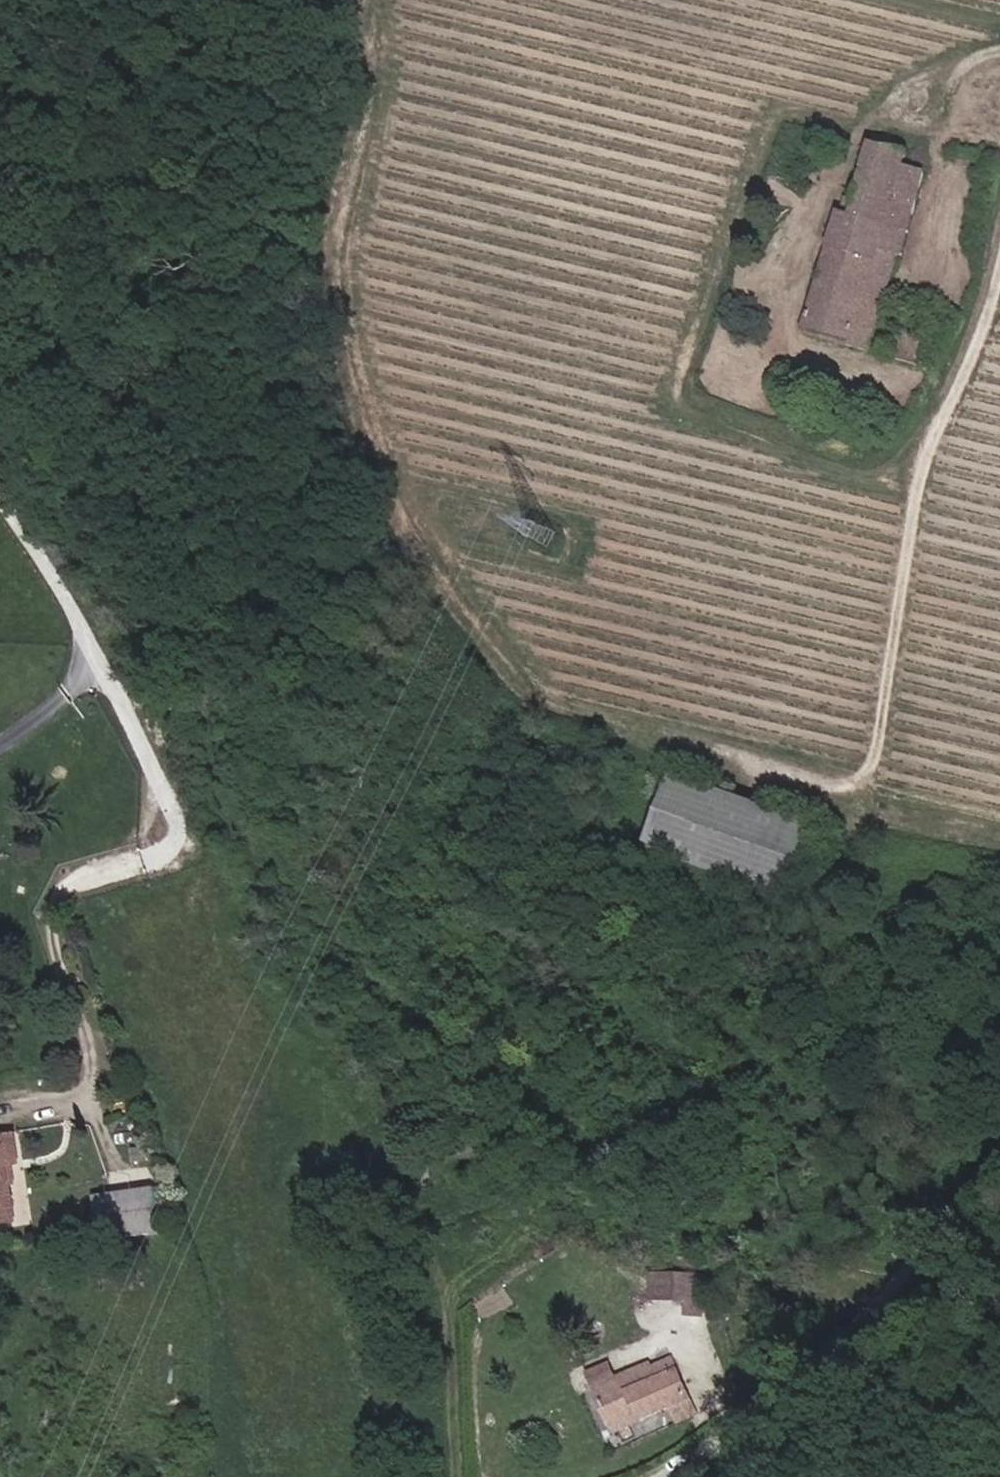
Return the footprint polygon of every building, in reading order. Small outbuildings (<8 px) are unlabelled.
[(852,218),(841,213),(803,333),(866,352),(896,256),(881,252),(890,215),(912,217),(924,173),(903,167),(907,153),(872,144),(860,187),(852,218)] [(902,258),(912,217),(890,215),(881,252),(896,256),(902,258)] [(927,370),(935,339),(905,330),(897,361),(927,370)] [(794,901),(820,827),(676,776),(651,850),(794,901)] [(6,1166),(18,1165),(14,1137),(0,1140),(0,1224),(14,1222),(6,1166)] [(529,1173),(520,1161),(508,1170),(517,1182),(529,1173)] [(163,1234),(157,1189),(95,1197),(97,1210),(147,1203),(152,1235),(163,1234)] [(152,1235),(147,1203),(97,1210),(102,1242),(152,1235)] [(689,1300),(688,1313),(707,1314),(710,1273),(653,1269),(651,1297),(689,1300)] [(667,1409),(691,1399),(672,1357),(652,1365),(657,1377),(653,1379),(647,1365),(613,1380),(607,1366),(588,1374),(612,1431),(667,1409)] [(652,1365),(651,1363),(647,1365),(653,1379),(657,1377),(652,1365)] [(697,1414),(691,1399),(667,1409),(674,1424),(697,1414)]
